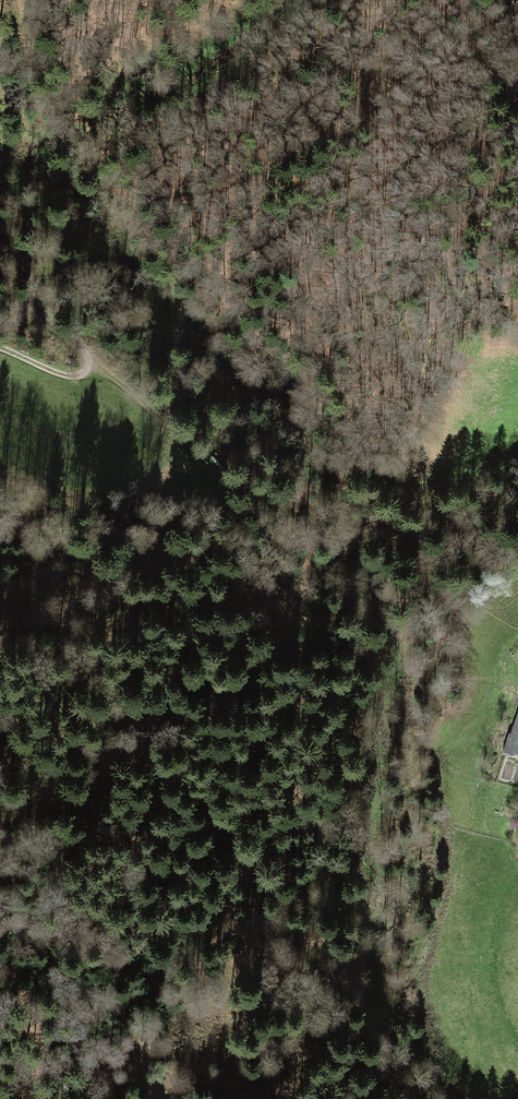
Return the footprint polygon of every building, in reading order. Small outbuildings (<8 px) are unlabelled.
[(515,726),(507,747),(517,750),(517,727),(515,726)]
